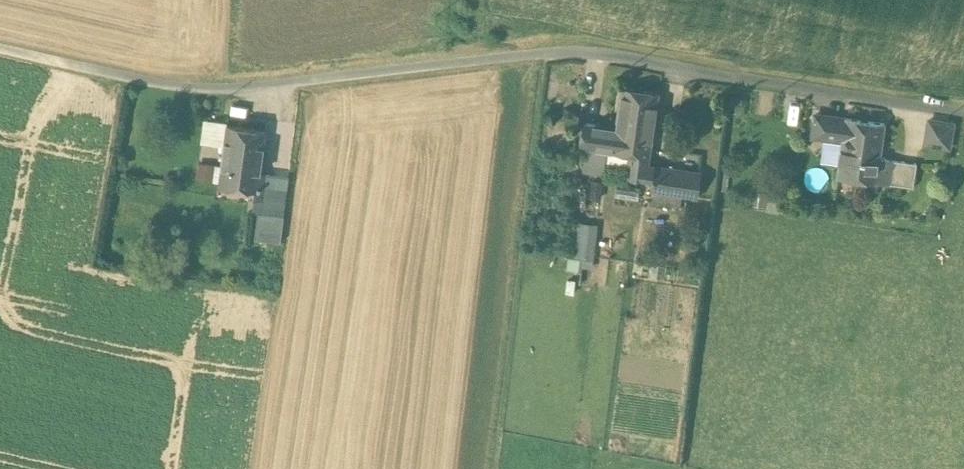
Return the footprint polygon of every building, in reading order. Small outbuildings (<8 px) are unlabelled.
[(645,89),(621,86),(615,126),(608,125),(598,124),(595,149),(586,148),(585,156),(605,159),(606,151),(633,155),(630,176),(647,178),(659,91),(645,89)] [(884,123),(845,118),(815,114),(812,135),(842,140),(841,147),(841,148),(880,153),(884,123)] [(953,123),(929,119),(925,143),(949,147),(953,123)] [(598,124),(582,121),(579,147),(586,148),(595,149),(598,124)] [(266,130),(227,125),(219,185),(254,190),(257,191),(260,172),(266,130)] [(880,153),(841,148),(841,147),(838,163),(839,163),(837,177),(898,185),(901,161),(880,158),(880,153)] [(605,159),(585,156),(583,171),(603,174),(605,159)] [(917,163),(901,161),(898,185),(913,187),(917,163)] [(669,167),(654,165),(650,190),(666,192),(669,167)] [(701,172),(669,167),(666,192),(697,197),(701,172)] [(257,191),(254,190),(253,198),(255,199),(266,200),(270,174),(260,172),(257,191)] [(266,200),(255,199),(253,213),(258,213),(283,216),(288,176),(270,174),(266,200)] [(283,216),(258,213),(254,239),(280,242),(283,216)] [(570,267),(595,266),(593,221),(569,221),(570,267)]
